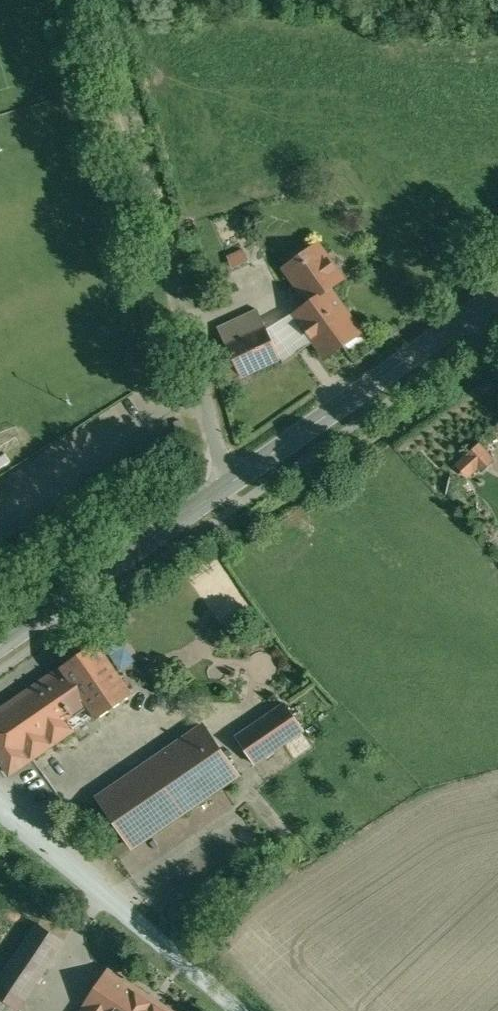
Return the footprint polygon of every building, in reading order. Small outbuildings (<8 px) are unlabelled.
[(356,326),(328,288),(342,279),(317,245),(302,256),(305,261),(289,273),(310,303),(295,314),(326,357),(342,345),(338,339),(356,326)] [(258,309),(218,327),(240,376),(280,358),(258,309)] [(181,420),(174,422),(177,432),(184,431),(181,420)] [(453,455),(462,476),(493,463),(484,443),(453,455)] [(97,643),(61,668),(84,701),(120,676),(97,643)] [(61,668),(0,710),(0,760),(9,774),(94,716),(84,701),(61,668)] [(120,676),(84,701),(94,716),(96,719),(133,694),(120,676)] [(286,703),(236,737),(254,763),(304,730),(286,703)] [(203,724),(97,795),(131,845),(237,774),(203,724)] [(17,1009),(62,938),(36,921),(0,977),(0,1010),(20,1010),(17,1009)] [(81,1010),(114,1010),(132,984),(109,969),(81,1010)] [(132,984),(114,1010),(174,1010),(132,984)]
